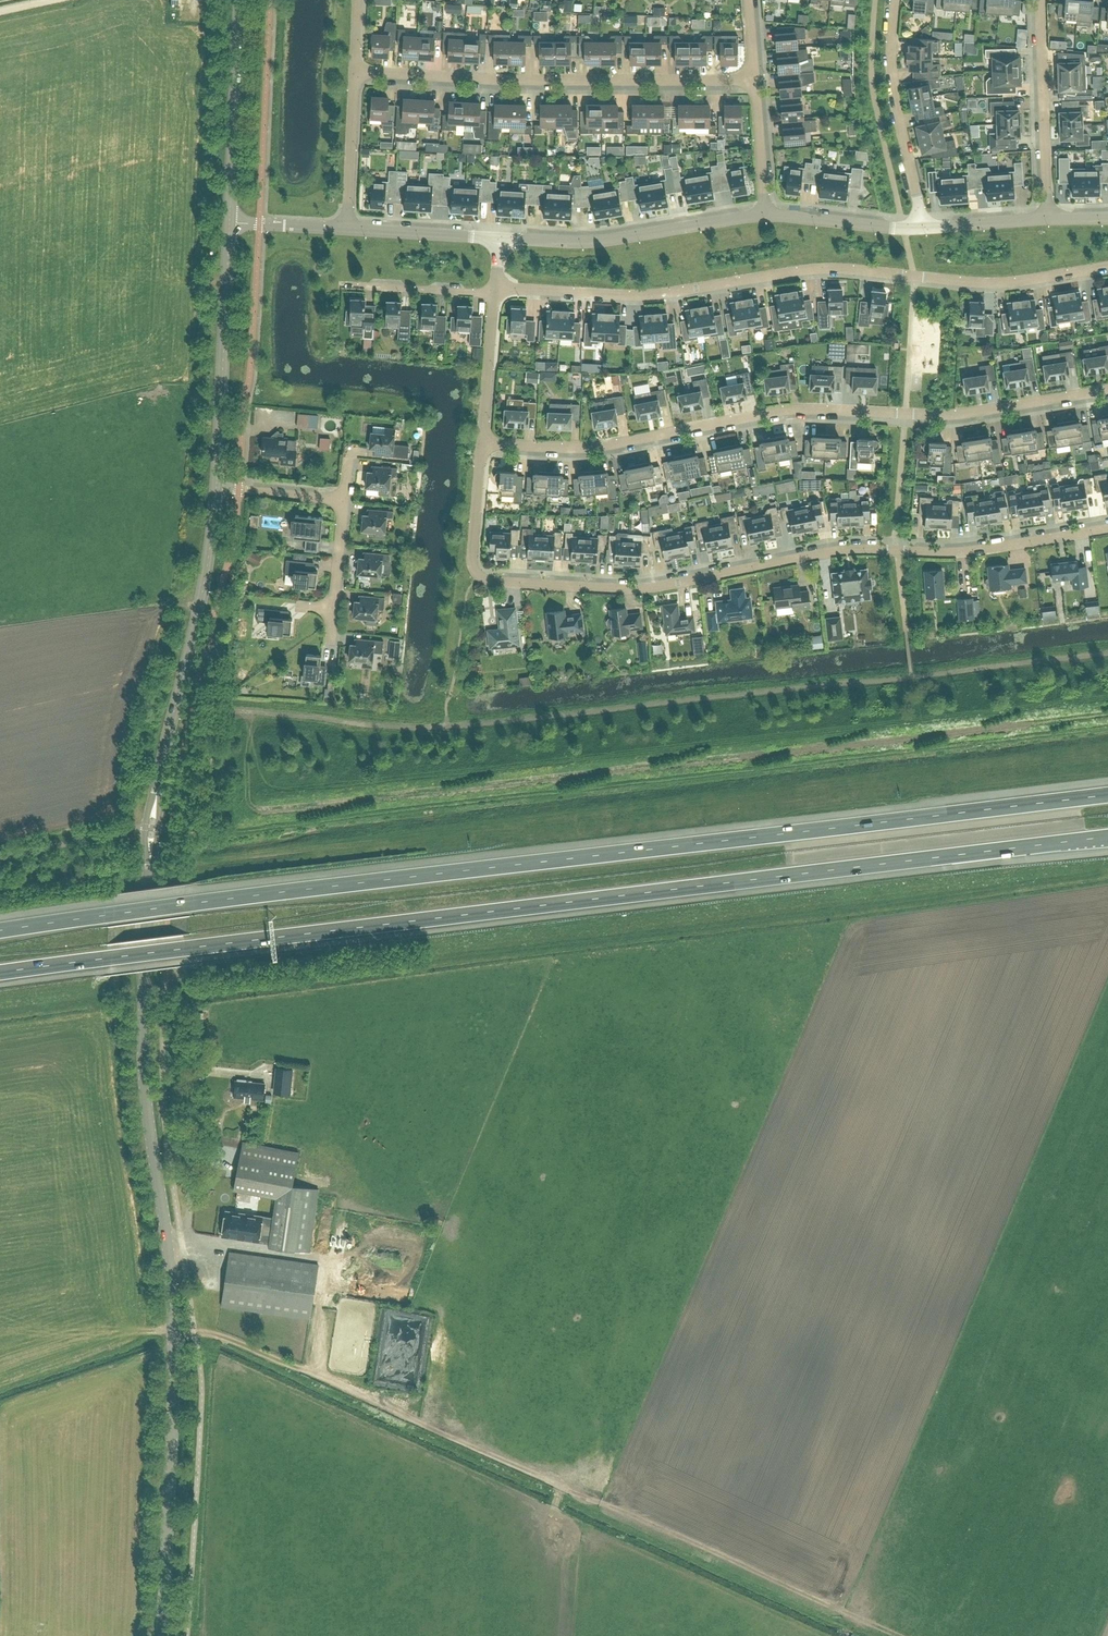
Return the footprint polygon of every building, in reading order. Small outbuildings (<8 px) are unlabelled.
[(912,11),(933,13),(934,0),(913,0),(912,11)] [(957,0),(937,0),(936,8),(956,9),(957,0)] [(956,9),(970,10),(970,8),(977,9),(977,0),(957,0),(956,9)] [(1000,0),(980,0),(979,11),(999,13),(1000,0)] [(999,13),(1019,15),(1021,0),(1000,0),(999,13)] [(1079,0),(1065,0),(1065,3),(1058,3),(1057,16),(1064,16),(1064,18),(1077,19),(1076,25),(1077,25),(1079,0)] [(1077,25),(1090,26),(1091,18),(1098,19),(1099,6),(1092,5),(1093,0),(1092,0),(1079,0),(1077,25)] [(372,34),(371,45),(373,45),(373,54),(372,54),(372,55),(389,55),(388,55),(388,49),(395,50),(397,22),(387,21),(383,35),(372,34)] [(778,33),(776,33),(777,49),(797,47),(796,38),(806,38),(805,27),(791,26),(777,27),(778,33)] [(403,56),(418,57),(420,37),(405,36),(405,29),(399,28),(398,43),(404,44),(404,56),(403,56)] [(434,38),(420,37),(418,57),(434,58),(434,57),(433,57),(434,39),(441,39),(442,31),(435,30),(434,38)] [(464,60),(465,40),(450,39),(451,31),(444,31),(443,39),(450,40),(449,58),(448,58),(448,59),(464,60)] [(465,40),(464,60),(479,61),(479,60),(478,60),(479,41),(486,42),(487,33),(480,33),(479,41),(465,40)] [(494,62),(510,62),(510,42),(495,42),(496,34),(489,34),(488,42),(495,42),(495,61),(494,61),(494,62)] [(518,42),(510,42),(510,62),(525,62),(524,62),(525,45),(532,45),(532,35),(518,34),(518,42)] [(540,62),(555,62),(555,42),(541,42),(541,35),(534,35),(534,43),(541,43),(540,62)] [(563,42),(555,42),(555,62),(571,62),(570,62),(570,57),(577,57),(577,35),(566,35),(563,42)] [(585,62),(600,62),(600,42),(593,42),(593,40),(588,35),(579,35),(579,57),(586,57),(586,62),(585,62)] [(608,42),(600,42),(600,62),(616,63),(616,62),(615,62),(615,50),(622,50),(622,35),(611,35),(608,42)] [(630,63),(646,63),(646,43),(631,42),(631,35),(624,35),(624,43),(631,43),(631,62),(630,62),(630,63)] [(654,43),(646,43),(646,63),(661,63),(661,62),(660,62),(660,43),(667,43),(667,35),(654,35),(654,43)] [(675,63),(691,63),(691,43),(684,43),(679,35),(669,35),(669,51),(676,51),(676,62),(675,62),(675,63)] [(700,43),(691,43),(691,63),(706,63),(706,62),(706,50),(712,50),(712,35),(703,35),(700,38),(700,43)] [(721,62),(721,63),(737,63),(737,62),(736,62),(736,53),(738,53),(738,43),(721,43),(721,35),(715,35),(714,47),(721,47),(721,62)] [(907,57),(940,57),(931,57),(931,51),(940,51),(940,39),(914,37),(914,45),(909,45),(908,45),(908,50),(909,50),(909,52),(907,52),(907,57)] [(957,52),(965,52),(966,40),(957,40),(957,52)] [(977,51),(977,41),(966,40),(966,51),(977,51)] [(807,48),(793,49),(779,51),(780,57),(778,57),(779,72),(799,71),(798,62),(808,59),(807,48)] [(992,57),(993,70),(1020,70),(1020,65),(1022,65),(1022,58),(1020,58),(1020,55),(1005,56),(1004,48),(985,49),(986,57),(992,57)] [(850,59),(850,51),(840,52),(841,60),(850,59)] [(1102,52),(1088,51),(1088,59),(1102,59),(1102,52)] [(1058,76),(1086,75),(1085,61),(1085,54),(1067,53),(1067,62),(1058,62),(1058,63),(1055,64),(1056,71),(1058,71),(1058,76)] [(940,57),(907,57),(907,62),(909,62),(909,63),(907,63),(907,69),(909,69),(914,69),(914,78),(940,75),(940,57)] [(1020,74),(1020,70),(993,70),(993,77),(989,77),(986,80),(986,93),(1006,93),(1006,86),(1007,84),(1020,84),(1020,81),(1023,81),(1022,74),(1020,74)] [(813,71),(795,73),(781,74),(782,81),(780,81),(781,96),(801,94),(800,86),(814,81),(813,71)] [(1068,90),(1069,92),(1069,99),(1092,98),(1092,89),(1086,89),(1086,75),(1058,76),(1059,82),(1056,82),(1056,89),(1059,89),(1059,90),(1068,90)] [(909,100),(931,96),(929,88),(940,86),(938,78),(912,80),(914,87),(908,88),(910,94),(908,96),(909,100)] [(934,115),(940,114),(939,106),(933,107),(931,96),(909,100),(910,104),(912,106),(913,112),(915,111),(917,119),(927,117),(934,115)] [(372,97),(372,98),(373,98),(372,107),(370,107),(370,117),(380,118),(383,132),(393,132),(394,104),(388,104),(388,99),(389,99),(389,98),(372,97)] [(782,104),(783,119),(803,118),(802,103),(797,103),(797,97),(783,98),(784,104),(782,104)] [(418,120),(419,100),(404,99),(404,100),(404,105),(397,104),(396,126),(410,127),(410,119),(418,120)] [(419,100),(418,120),(426,120),(428,130),(439,130),(440,107),(434,107),(434,101),(435,101),(419,100)] [(464,122),(465,102),(450,101),(450,102),(450,114),(443,114),(442,129),(454,129),(459,127),(459,122),(464,122)] [(997,115),(997,124),(1022,123),(1021,114),(1019,114),(1019,109),(1003,110),(1003,101),(990,102),(990,114),(992,115),(997,115)] [(481,103),(465,102),(464,122),(472,123),(475,137),(485,138),(486,110),(480,109),(480,104),(481,104),(481,103)] [(502,125),(510,125),(511,105),(495,104),(495,105),(496,105),(496,110),(489,110),(488,138),(498,139),(502,125)] [(1060,125),(1082,125),(1082,116),(1087,116),(1088,114),(1088,112),(1088,104),(1079,104),(1079,111),(1060,112),(1060,125)] [(510,133),(524,133),(531,133),(532,125),(525,125),(525,106),(526,106),(526,105),(511,105),(510,125),(511,125),(510,133)] [(556,125),(556,105),(541,105),(541,124),(535,124),(535,132),(542,132),(542,125),(556,125)] [(556,105),(556,125),(564,125),(568,139),(578,139),(578,110),(571,110),(571,106),(572,106),(572,105),(556,105)] [(595,125),(602,125),(602,105),(587,105),(587,106),(587,124),(581,124),(581,133),(593,133),(595,125)] [(602,105),(602,125),(610,125),(610,133),(624,133),(624,111),(617,111),(617,106),(618,106),(618,105),(602,105)] [(648,125),(648,105),(633,105),(633,106),(633,124),(627,124),(627,133),(638,133),(641,125),(648,125)] [(648,105),(648,125),(663,125),(663,133),(670,133),(670,118),(663,118),(663,106),(664,106),(664,105),(648,105)] [(680,133),(680,130),(686,130),(686,125),(694,125),(694,105),(679,105),(679,106),(680,106),(679,118),(673,118),(673,133),(680,133)] [(694,105),(694,125),(709,125),(709,133),(716,133),(716,124),(709,124),(709,106),(710,106),(710,105),(694,105)] [(742,105),(725,105),(725,106),(726,106),(725,125),(719,124),(719,133),(726,133),(726,125),(743,125),(743,115),(741,115),(741,106),(742,106),(742,105)] [(919,137),(919,139),(942,134),(941,127),(951,125),(950,119),(948,119),(946,113),(940,114),(934,115),(935,122),(917,126),(917,129),(916,131),(917,135),(919,137)] [(816,119),(799,120),(785,121),(786,128),(784,128),(785,143),(805,141),(804,131),(817,130),(816,119)] [(1022,131),(1022,123),(997,124),(998,132),(993,132),(991,134),(991,146),(1016,145),(1016,137),(1020,136),(1019,131),(1022,131)] [(1082,125),(1060,125),(1060,139),(1075,138),(1076,145),(1089,145),(1089,136),(1089,135),(1087,133),(1082,133),(1082,125)] [(942,134),(919,139),(920,141),(919,144),(920,148),(922,149),(922,152),(941,148),(942,156),(958,155),(954,139),(944,141),(942,134)] [(494,150),(493,159),(500,160),(501,151),(494,150)] [(428,166),(441,166),(442,157),(429,156),(428,166)] [(811,179),(814,158),(813,158),(813,163),(806,162),(805,169),(785,167),(783,179),(787,180),(786,191),(800,193),(801,178),(811,179)] [(820,159),(814,158),(811,179),(821,180),(819,195),(833,197),(835,172),(819,170),(820,159)] [(1086,194),(1085,169),(1069,170),(1069,158),(1059,158),(1059,179),(1072,179),(1072,194),(1086,194)] [(725,161),(718,162),(721,180),(730,179),(733,194),(747,191),(745,180),(749,179),(747,166),(726,170),(725,161)] [(711,182),(721,180),(718,162),(718,165),(711,166),(713,172),(696,175),(700,199),(714,197),(711,182)] [(999,173),(1001,198),(1014,197),(1013,181),(1023,181),(1021,162),(1014,163),(1015,172),(999,173)] [(969,175),(952,177),(954,201),(968,200),(967,185),(976,184),(975,163),(968,163),(969,175)] [(975,163),(976,184),(986,183),(987,199),(1001,198),(999,173),(991,174),(991,167),(975,168),(975,163)] [(1085,169),(1086,194),(1099,194),(1099,179),(1107,179),(1107,163),(1102,163),(1102,169),(1085,169)] [(667,180),(650,183),(655,207),(668,205),(665,190),(675,188),(671,167),(671,164),(665,165),(666,168),(665,168),(667,180)] [(687,202),(700,199),(696,175),(680,178),(679,169),(672,170),(671,167),(675,188),(684,186),(687,202)] [(852,174),(835,172),(833,197),(846,198),(848,183),(861,184),(863,169),(852,167),(852,174)] [(386,191),(396,192),(397,171),(390,170),(389,182),(368,181),(368,194),(371,194),(371,206),(385,207),(386,191)] [(407,171),(397,171),(396,192),(405,193),(404,208),(418,209),(419,184),(406,183),(407,171)] [(954,201),(952,177),(936,178),(936,171),(929,172),(930,188),(940,187),(941,202),(954,201)] [(432,194),(442,195),(443,174),(429,173),(429,185),(419,184),(418,209),(431,210),(432,194)] [(451,211),(464,211),(466,187),(449,186),(450,177),(443,176),(443,174),(442,195),(452,195),(451,211)] [(633,176),(626,177),(629,196),(639,194),(641,209),(655,207),(650,183),(634,185),(633,176)] [(621,188),(604,191),(609,215),(622,213),(619,197),(629,196),(626,177),(626,180),(620,181),(621,188)] [(482,188),(466,187),(464,211),(478,212),(479,197),(488,197),(490,179),(483,178),(482,188)] [(490,179),(488,197),(498,198),(497,213),(511,214),(512,189),(496,189),(496,182),(489,181),(490,179)] [(529,190),(512,189),(511,214),(524,215),(525,200),(535,200),(536,184),(529,184),(529,190)] [(543,185),(536,184),(535,200),(545,201),(544,216),(557,217),(559,192),(542,191),(543,185)] [(588,186),(581,186),(582,202),(593,201),(595,217),(609,215),(604,191),(603,184),(588,187),(588,186)] [(559,185),(559,192),(557,217),(571,218),(572,203),(582,202),(581,186),(574,186),(574,188),(571,189),(571,185),(559,185)] [(1103,286),(1103,288),(1098,289),(1100,302),(1093,303),(1096,318),(1107,316),(1107,285),(1103,286)] [(818,305),(819,327),(830,327),(829,314),(847,313),(846,300),(842,300),(842,288),(828,289),(829,304),(818,305)] [(789,291),(793,317),(800,316),(800,320),(814,318),(811,302),(805,304),(802,291),(797,291),(797,290),(789,291)] [(861,304),(860,314),(858,324),(869,325),(870,315),(887,317),(889,304),(885,303),(886,292),(872,290),(870,305),(861,304)] [(786,318),(793,317),(789,291),(781,292),(781,294),(776,295),(778,308),(771,309),(775,330),(782,329),(781,323),(787,322),(786,318)] [(1074,291),(1066,292),(1070,319),(1077,317),(1078,321),(1091,319),(1088,304),(1082,305),(1080,292),(1074,293),(1074,291)] [(1058,321),(1070,319),(1066,292),(1058,294),(1058,295),(1053,296),(1055,309),(1048,310),(1051,326),(1058,325),(1058,321)] [(744,299),(748,325),(755,324),(756,328),(769,326),(766,310),(760,311),(757,298),(752,299),(752,297),(744,299)] [(347,310),(346,323),(364,324),(363,338),(373,338),(375,313),(365,312),(366,300),(351,299),(351,311),(347,310)] [(742,326),(748,325),(744,299),(736,300),(736,302),(731,303),(733,316),(726,317),(729,335),(737,334),(736,331),(742,330),(742,326)] [(1021,300),(1024,326),(1037,324),(1037,328),(1044,328),(1043,312),(1036,313),(1034,300),(1029,300),(1029,299),(1021,300)] [(1017,327),(1024,326),(1021,300),(1013,301),(1013,302),(1007,303),(1009,316),(1002,317),(1004,332),(1018,331),(1017,327)] [(386,313),(382,313),(382,325),(399,326),(398,340),(409,340),(410,318),(400,317),(401,302),(387,301),(386,313)] [(966,313),(965,325),(986,326),(985,333),(992,333),(993,317),(983,317),(984,302),(970,301),(969,313),(966,313)] [(422,315),(418,315),(417,327),(435,328),(434,342),(445,342),(446,320),(436,319),(437,304),(423,303),(422,315)] [(452,317),(451,329),(470,331),(470,344),(480,344),(482,322),(471,321),(472,306),(458,305),(458,317),(452,317)] [(707,305),(699,306),(703,333),(710,331),(711,335),(724,333),(721,318),(715,319),(713,306),(707,307),(707,305)] [(697,334),(703,333),(699,306),(691,308),(691,309),(686,310),(688,323),(681,324),(684,340),(697,338),(697,334)] [(508,319),(507,332),(528,333),(527,339),(534,340),(535,324),(525,323),(526,308),(512,307),(512,319),(508,319)] [(560,336),(561,310),(553,309),(553,311),(548,311),(547,324),(540,323),(539,339),(553,340),(553,336),(560,336)] [(561,310),(560,336),(572,337),(572,341),(580,341),(581,326),(574,325),(575,312),(569,312),(569,310),(561,310)] [(605,339),(607,312),(598,312),(598,314),(593,313),(592,326),(586,326),(584,344),(592,345),(592,342),(598,343),(598,339),(605,339)] [(607,312),(605,339),(618,340),(618,344),(625,344),(626,328),(619,328),(620,315),(615,315),(615,313),(607,312)] [(653,313),(655,339),(662,339),(663,348),(676,347),(675,326),(668,327),(667,314),(661,314),(661,312),(653,313)] [(642,340),(655,339),(653,313),(645,314),(645,315),(640,316),(641,329),(634,329),(635,345),(643,345),(642,340)] [(847,342),(834,342),(833,358),(846,358),(847,342)] [(1083,358),(1086,373),(1107,370),(1107,365),(1107,359),(1107,345),(1099,346),(1100,355),(1083,358)] [(1061,361),(1043,364),(1046,380),(1069,376),(1067,366),(1075,365),(1072,351),(1059,353),(1061,361)] [(1002,364),(1003,371),(1006,386),(1029,382),(1027,372),(1035,371),(1032,357),(1019,359),(1020,362),(1002,364)] [(764,377),(766,393),(790,390),(788,380),(796,379),(794,363),(780,364),(781,369),(770,370),(771,376),(764,377)] [(963,377),(966,393),(989,389),(988,379),(995,378),(993,364),(979,366),(981,374),(963,377)] [(812,365),(812,373),(811,373),(810,389),(833,390),(834,380),(841,380),(842,366),(812,365)] [(846,366),(846,381),(853,381),(853,391),(876,392),(877,376),(876,376),(876,368),(846,366)] [(585,378),(585,370),(575,370),(575,378),(585,378)] [(721,386),(724,402),(747,397),(745,387),(752,386),(749,372),(736,374),(738,383),(721,386)] [(678,395),(681,410),(704,406),(702,396),(709,394),(706,378),(693,381),(695,391),(678,395)] [(635,403),(638,419),(661,414),(659,404),(666,403),(664,389),(651,391),(652,400),(635,403)] [(592,411),(595,427),(618,423),(616,413),(623,412),(621,396),(608,398),(609,408),(592,411)] [(505,409),(504,425),(528,426),(528,416),(536,416),(536,402),(523,401),(523,410),(515,410),(516,406),(514,404),(509,404),(507,406),(507,409),(505,409)] [(551,403),(550,411),(548,411),(548,427),(571,428),(572,418),(579,418),(580,404),(551,403)] [(1102,416),(1102,418),(1098,418),(1099,424),(1093,425),(1092,422),(1091,423),(1095,447),(1096,447),(1096,446),(1103,445),(1102,438),(1107,437),(1107,415),(1102,416)] [(1075,420),(1066,421),(1070,443),(1089,440),(1090,440),(1087,423),(1087,426),(1081,427),(1080,421),(1076,422),(1075,420)] [(1050,447),(1070,443),(1066,421),(1057,423),(1057,425),(1053,426),(1054,431),(1048,432),(1047,430),(1046,430),(1049,447),(1050,447)] [(1030,427),(1021,429),(1025,451),(1044,448),(1045,448),(1042,431),(1041,431),(1042,433),(1036,434),(1035,429),(1031,430),(1030,427)] [(393,444),(395,429),(386,428),(385,434),(372,432),(370,447),(383,449),(382,455),(408,458),(409,445),(393,444)] [(1025,451),(1021,429),(1012,430),(1012,433),(1008,433),(1009,438),(1003,439),(1002,437),(1001,437),(1004,454),(1005,454),(1025,451)] [(264,437),(262,453),(282,455),(282,463),(295,465),(296,450),(297,440),(287,439),(288,438),(282,437),(283,433),(278,433),(274,436),(274,438),(264,437)] [(825,456),(826,434),(817,434),(817,436),(812,436),(812,441),(806,441),(806,439),(805,438),(804,456),(805,456),(825,456)] [(836,435),(826,434),(825,456),(845,457),(845,458),(846,458),(847,440),(846,440),(846,443),(839,442),(840,437),(836,437),(836,435)] [(976,436),(979,458),(992,456),(993,463),(1000,462),(1001,462),(997,438),(996,438),(997,440),(990,441),(990,436),(986,437),(985,435),(976,436)] [(783,436),(774,438),(778,459),(797,456),(798,456),(795,439),(794,439),(795,441),(789,443),(788,437),(784,438),(783,436)] [(960,461),(979,458),(976,436),(966,438),(967,440),(963,441),(964,446),(957,447),(957,445),(956,445),(959,462),(960,462),(960,461)] [(321,437),(320,449),(330,450),(331,438),(321,437)] [(778,459),(774,438),(765,439),(765,441),(761,442),(762,447),(756,448),(755,446),(754,446),(758,470),(759,470),(766,469),(765,462),(778,459)] [(851,441),(850,460),(850,467),(857,467),(858,461),(871,461),(871,455),(874,455),(874,449),(875,449),(876,449),(877,448),(878,447),(879,447),(879,446),(879,445),(879,444),(879,443),(879,442),(878,441),(878,440),(877,440),(876,439),(875,439),(858,438),(858,441),(851,441)] [(945,442),(928,441),(927,442),(926,442),(925,442),(924,443),(924,444),(923,445),(923,446),(923,447),(923,448),(924,449),(924,450),(925,450),(925,451),(926,451),(928,452),(928,458),(930,458),(929,464),(943,465),(942,472),(949,472),(949,473),(950,473),(952,446),(944,445),(945,442)] [(737,444),(728,446),(732,468),(752,464),(749,447),(748,447),(749,450),(742,451),(741,446),(737,446),(737,444)] [(732,468),(728,446),(718,448),(719,450),(715,451),(716,456),(710,457),(709,455),(708,455),(712,472),(713,472),(732,468)] [(692,453),(683,455),(687,477),(707,473),(708,473),(704,456),(703,456),(704,459),(698,460),(697,455),(693,455),(692,453)] [(687,477),(683,455),(674,457),(674,459),(670,460),(671,465),(665,466),(664,464),(667,481),(668,481),(687,477)] [(647,462),(638,464),(642,486),(662,482),(663,482),(659,465),(659,468),(653,469),(652,464),(648,464),(647,462)] [(642,486),(638,464),(629,466),(629,468),(625,469),(626,474),(620,475),(620,473),(619,473),(622,490),(623,490),(642,486)] [(397,476),(398,468),(381,466),(381,473),(368,471),(366,486),(380,488),(380,493),(389,494),(390,476),(397,476)] [(603,470),(593,471),(595,493),(608,492),(609,499),(616,498),(617,498),(614,474),(614,476),(607,477),(607,472),(603,472),(603,470)] [(847,470),(847,478),(855,479),(856,471),(847,470)] [(516,472),(500,471),(499,471),(498,471),(497,472),(496,472),(496,473),(495,474),(495,475),(494,476),(495,477),(495,478),(495,479),(496,480),(497,480),(497,481),(498,481),(499,481),(499,487),(501,487),(501,494),(514,495),(514,502),(521,502),(522,503),(523,475),(516,475),(516,472)] [(547,494),(548,472),(539,471),(539,473),(535,473),(534,478),(528,478),(528,476),(527,476),(526,493),(527,493),(547,494)] [(595,493),(593,471),(584,472),(584,474),(580,474),(580,479),(574,480),(574,478),(573,478),(575,495),(576,495),(595,493)] [(548,472),(547,494),(567,495),(568,495),(569,478),(568,478),(568,480),(562,480),(562,475),(558,474),(558,472),(548,472)] [(1107,476),(1107,473),(1094,475),(1096,491),(1103,490),(1105,505),(1107,504),(1107,476)] [(1084,482),(1071,484),(1075,508),(1080,507),(1080,509),(1088,508),(1086,493),(1092,492),(1090,477),(1083,478),(1084,482)] [(1075,508),(1071,484),(1058,486),(1058,482),(1051,484),(1054,505),(1061,504),(1062,512),(1070,510),(1070,509),(1075,508)] [(1050,505),(1046,483),(1027,486),(1028,491),(1032,515),(1037,514),(1037,516),(1045,515),(1044,506),(1050,505)] [(730,498),(729,490),(717,491),(718,499),(730,498)] [(992,494),(993,497),(985,498),(989,522),(994,521),(994,523),(1002,522),(1001,514),(1007,513),(1006,506),(1004,490),(997,491),(994,491),(992,494)] [(1032,515),(1028,491),(1015,493),(1015,490),(1008,491),(1010,506),(1017,505),(1019,519),(1027,517),(1027,516),(1032,515)] [(856,493),(857,500),(849,500),(851,525),(856,524),(856,526),(864,526),(863,517),(870,517),(869,496),(863,496),(863,493),(856,493)] [(984,523),(989,522),(985,498),(979,499),(978,494),(965,496),(968,513),(969,520),(975,518),(976,526),(984,525),(984,523)] [(933,527),(938,527),(939,503),(933,502),(933,497),(920,496),(919,513),(926,514),(925,528),(933,528),(933,527)] [(851,525),(849,500),(837,501),(837,497),(830,498),(831,519),(837,519),(838,527),(846,527),(846,525),(851,525)] [(813,504),(801,507),(806,531),(810,530),(811,531),(819,530),(817,522),(824,521),(819,499),(812,501),(813,504)] [(939,503),(938,527),(943,527),(943,529),(951,529),(951,515),(958,515),(959,500),(949,499),(947,501),(947,503),(939,503)] [(770,513),(758,515),(763,539),(768,538),(768,540),(776,538),(773,524),(780,523),(776,506),(769,508),(770,513)] [(801,532),(806,531),(801,507),(788,509),(788,506),(781,507),(784,522),(790,521),(793,535),(801,533),(801,532)] [(393,517),(393,511),(377,509),(377,516),(364,514),(362,530),(376,531),(375,536),(384,537),(386,517),(393,517)] [(294,530),(294,537),(306,538),(305,550),(317,551),(318,539),(321,539),(323,517),(296,514),(295,519),(293,519),(292,530),(294,530)] [(758,540),(763,539),(758,515),(746,518),(745,514),(738,516),(741,531),(748,529),(750,543),(758,542),(758,540)] [(722,523),(715,524),(720,548),(725,547),(725,549),(733,547),(730,533),(737,531),(734,515),(721,518),(722,523)] [(715,549),(720,548),(715,524),(709,525),(708,520),(695,523),(698,539),(705,538),(708,552),(715,551),(715,549)] [(673,533),(677,557),(682,556),(683,557),(690,556),(687,541),(694,540),(691,525),(684,527),(685,530),(673,533)] [(542,534),(535,534),(535,529),(523,528),(522,545),(528,545),(527,559),(535,560),(535,558),(540,558),(542,534)] [(511,532),(491,531),(490,550),(497,550),(496,558),(504,558),(504,556),(510,557),(511,544),(517,544),(518,529),(511,529),(511,532)] [(677,557),(673,533),(666,534),(665,529),(652,531),(656,548),(662,547),(665,561),(673,559),(672,558),(677,557)] [(542,534),(540,558),(545,559),(545,560),(553,561),(554,547),(561,547),(562,532),(555,531),(554,535),(542,534)] [(618,531),(614,535),(609,535),(609,550),(615,550),(614,565),(622,565),(622,563),(627,564),(629,539),(629,532),(618,531)] [(584,561),(585,537),(573,536),(573,532),(566,532),(565,547),(572,548),(571,562),(579,562),(579,561),(584,561)] [(585,537),(584,561),(589,561),(589,563),(597,563),(598,549),(604,549),(605,534),(598,534),(598,537),(585,537)] [(635,540),(629,539),(627,564),(632,564),(632,566),(640,566),(641,552),(648,552),(649,535),(636,534),(635,540)] [(369,552),(368,558),(359,558),(358,573),(372,574),(371,579),(380,580),(382,560),(389,561),(389,554),(369,552)] [(306,561),(287,559),(285,574),(295,575),(294,584),(316,586),(318,571),(305,570),(306,561)] [(1077,560),(1051,563),(1053,580),(1072,578),(1073,588),(1088,586),(1087,571),(1078,572),(1077,560)] [(987,579),(986,580),(987,586),(988,587),(990,587),(990,590),(1011,587),(1011,583),(1027,582),(1025,567),(1003,570),(1003,565),(988,566),(989,578),(987,579)] [(867,568),(832,572),(835,602),(848,600),(848,603),(858,602),(858,599),(870,598),(869,588),(872,587),(871,578),(868,578),(867,568)] [(942,570),(924,571),(926,597),(944,596),(942,570)] [(799,584),(774,587),(776,607),(793,605),(793,609),(810,607),(808,590),(799,591),(799,584)] [(752,617),(751,609),(750,597),(745,598),(744,588),(731,589),(732,599),(716,601),(717,611),(707,612),(709,629),(718,628),(717,621),(752,617)] [(385,597),(369,596),(362,595),(361,601),(355,601),(354,616),(367,617),(367,623),(376,624),(377,609),(384,609),(385,597)] [(972,598),(958,599),(959,619),(974,618),(972,598)] [(664,622),(662,624),(663,630),(665,632),(666,631),(666,633),(695,630),(693,616),(679,618),(677,604),(663,605),(665,622),(664,622)] [(609,618),(607,620),(608,625),(610,626),(612,626),(613,634),(628,632),(628,629),(642,627),(640,613),(626,614),(625,607),(610,609),(611,618),(609,618)] [(291,633),(292,618),(279,617),(280,610),(258,608),(257,621),(269,622),(268,637),(277,638),(277,632),(291,633)] [(501,629),(489,631),(491,646),(518,644),(514,608),(499,610),(501,629)] [(564,610),(547,612),(550,637),(567,635),(567,632),(583,630),(581,613),(565,615),(564,610)] [(843,638),(840,616),(826,618),(828,639),(843,638)] [(812,644),(823,643),(822,635),(811,636),(812,644)] [(382,653),(384,641),(365,639),(364,645),(351,644),(350,659),(363,660),(363,666),(372,667),(373,652),(382,653)] [(313,683),(325,685),(327,668),(320,668),(321,655),(306,653),(304,676),(314,677),(313,683)] [(243,671),(240,679),(246,682),(250,674),(243,671)] [(274,1092),(291,1094),(294,1068),(276,1066),(274,1092)] [(234,1096),(251,1098),(263,1100),(265,1082),(236,1079),(234,1096)] [(319,1188),(285,1184),(291,1154),(244,1146),(235,1189),(276,1198),(273,1217),(225,1210),(221,1236),(269,1244),(268,1246),(309,1252),(319,1188)] [(319,1264),(230,1251),(222,1305),(311,1318),(319,1264)]
